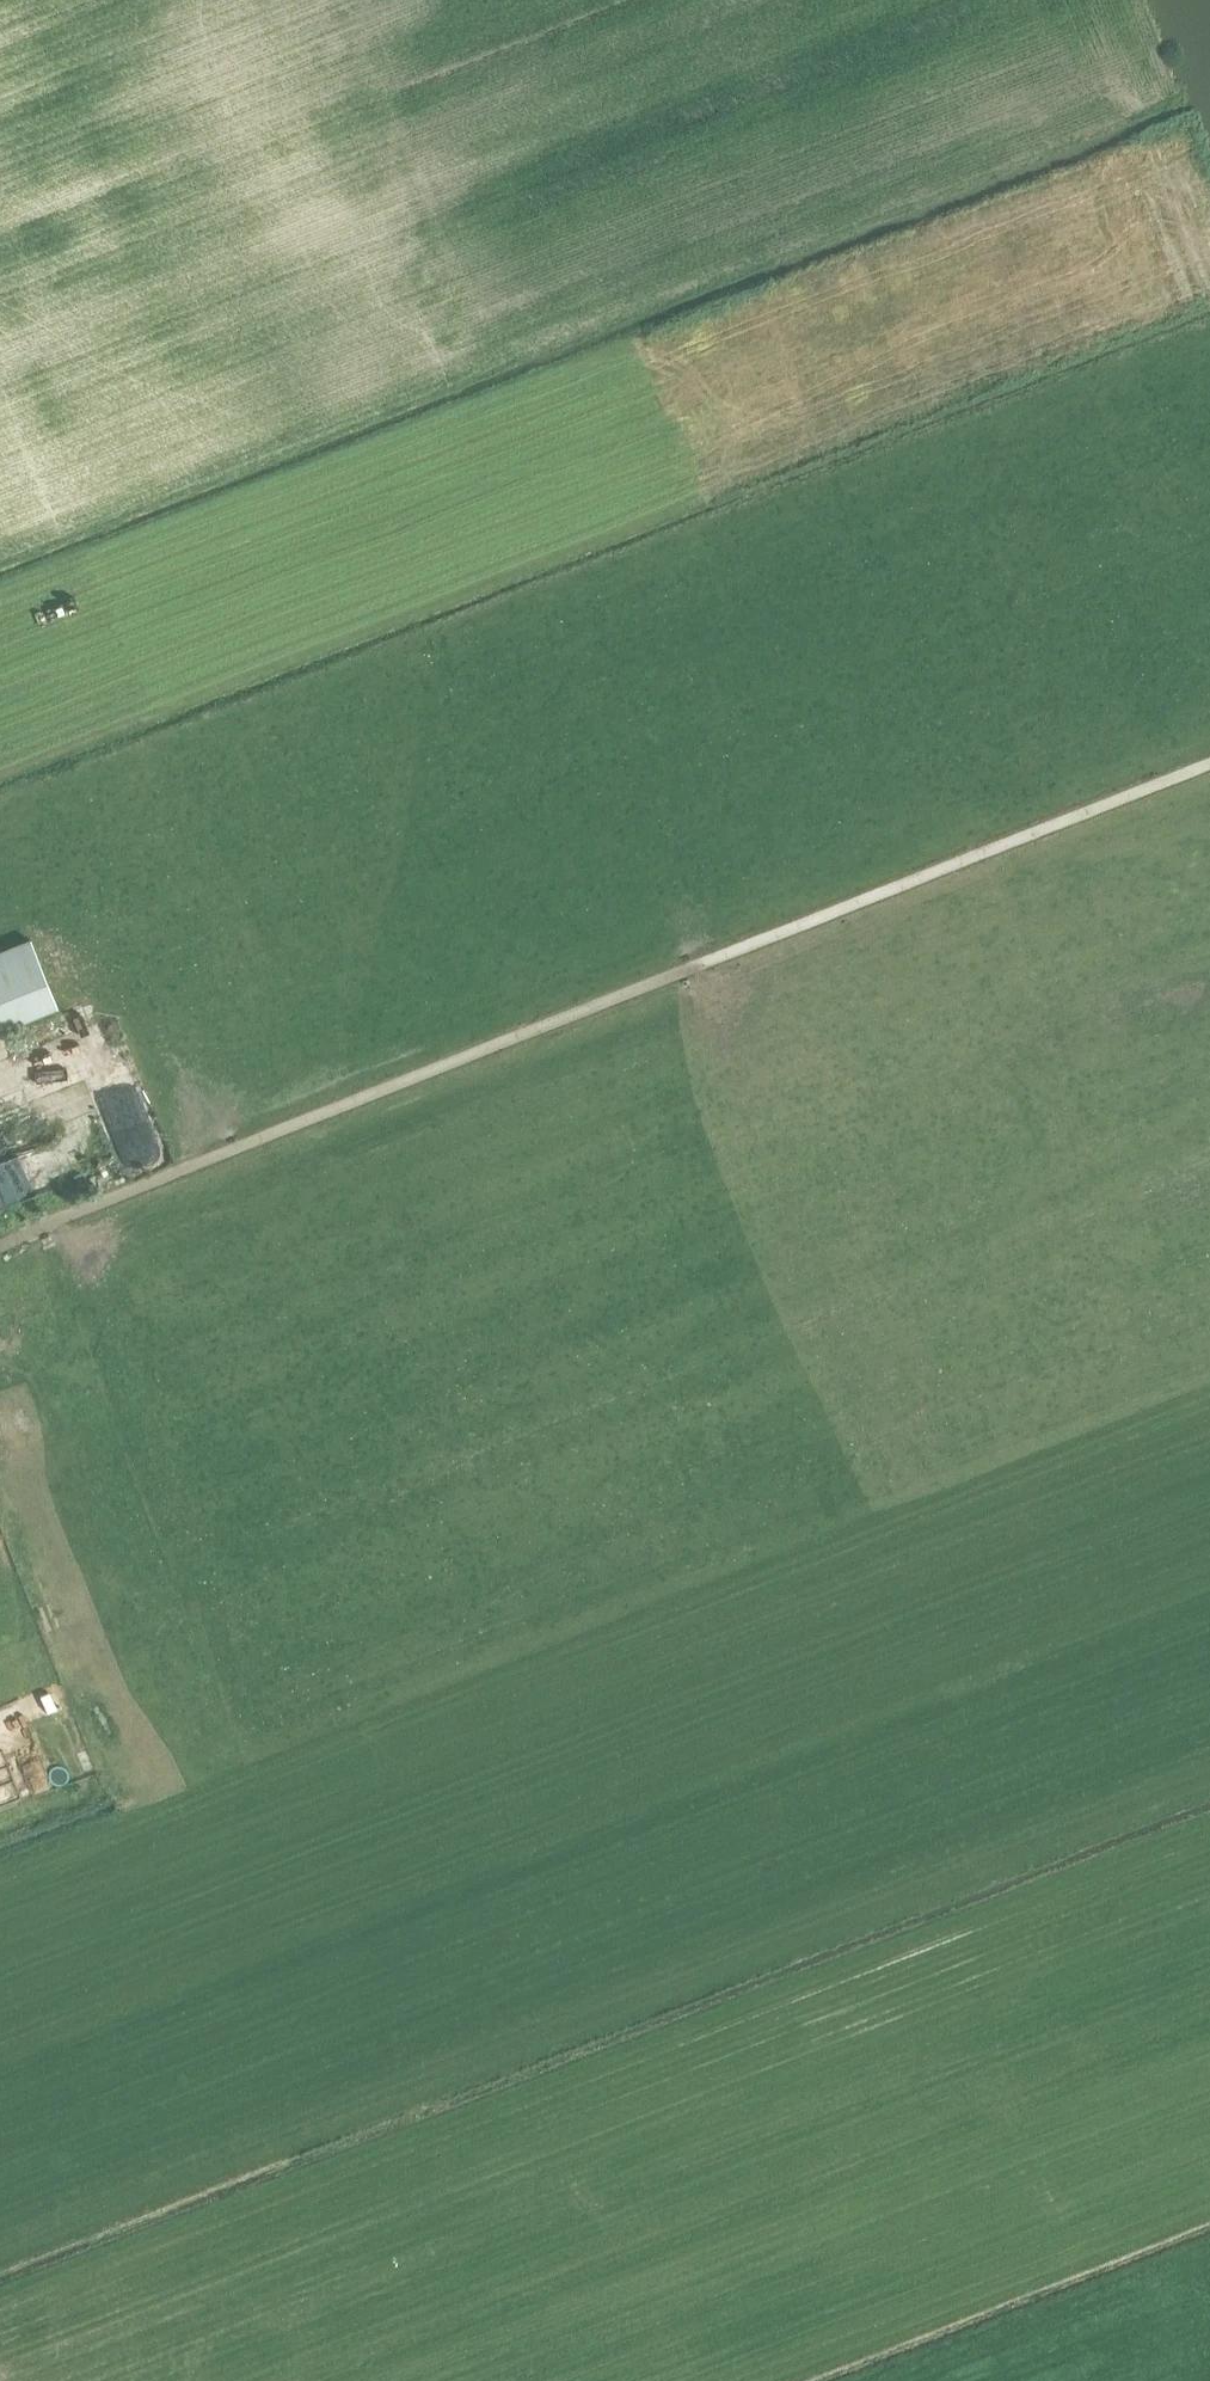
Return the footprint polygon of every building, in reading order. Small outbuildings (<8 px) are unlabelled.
[(0,949),(0,1029),(57,1006),(29,937),(0,949)] [(98,1091),(127,1173),(168,1158),(138,1077),(98,1091)] [(57,1190),(43,1144),(19,1151),(11,1125),(0,1128),(0,1207),(57,1190)]
